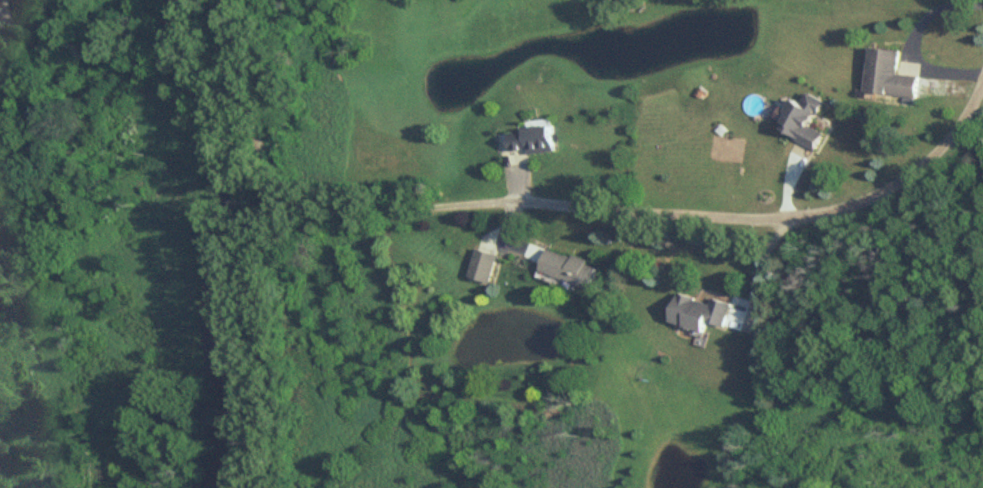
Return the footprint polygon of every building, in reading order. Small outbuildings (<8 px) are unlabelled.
[(867,92),(919,99),(922,77),(900,75),(903,51),(873,48),(867,92)] [(798,100),(783,133),(821,150),(828,134),(816,129),(828,102),(810,94),(806,104),(798,100)] [(558,151),(556,126),(511,131),(513,153),(531,151),(531,154),(558,151)] [(551,249),(542,273),(592,290),(600,266),(551,249)] [(490,286),(498,256),(477,250),(468,280),(490,286)] [(735,304),(715,298),(714,303),(681,294),(673,323),(710,333),(713,323),(729,327),(735,304)]
